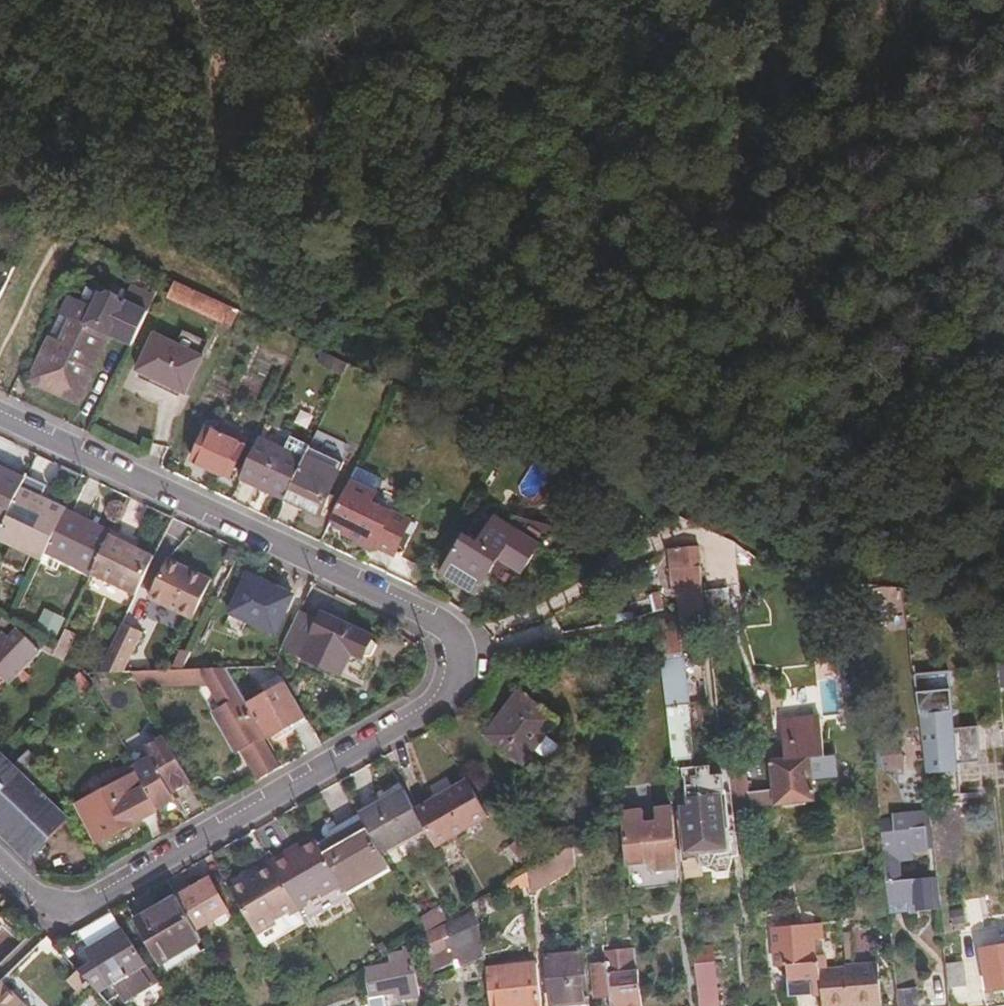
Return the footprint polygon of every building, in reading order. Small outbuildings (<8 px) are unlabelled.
[(227,307),(171,281),(164,297),(219,324),(227,307)] [(127,353),(144,316),(121,306),(118,310),(83,294),(77,306),(66,300),(58,315),(69,321),(54,355),(42,350),(25,386),(47,396),(51,391),(74,403),(104,341),(127,353)] [(69,321),(58,315),(42,350),(54,355),(69,321)] [(199,358),(152,336),(136,374),(182,395),(199,358)] [(222,478),(242,440),(219,428),(214,436),(202,430),(187,461),(222,478)] [(260,441),(242,479),(287,502),(320,516),(343,467),(311,451),(307,461),(260,441)] [(47,483),(54,466),(39,460),(32,477),(47,483)] [(542,503),(558,474),(538,462),(521,491),(542,503)] [(36,562),(39,554),(127,595),(146,557),(124,547),(112,541),(114,538),(59,511),(42,502),(40,506),(31,502),(38,486),(21,478),(20,480),(0,470),(0,545),(36,562)] [(372,496),(350,485),(331,526),(346,534),(343,540),(370,553),(372,549),(391,558),(406,526),(386,516),(383,520),(366,513),(372,496)] [(480,598),(489,584),(511,595),(538,548),(493,522),(477,549),(464,543),(444,578),(480,598)] [(125,543),(114,538),(112,541),(124,547),(125,543)] [(678,624),(698,621),(685,549),(662,553),(655,557),(662,598),(667,597),(674,596),(678,624)] [(205,581),(159,559),(142,599),(187,620),(205,581)] [(286,596),(242,576),(224,613),(267,633),(286,596)] [(671,625),(678,624),(674,596),(667,597),(671,625)] [(633,610),(635,619),(646,617),(645,599),(632,601),(633,610)] [(633,610),(616,613),(592,617),(593,626),(635,619),(633,610)] [(310,622),(291,613),(275,649),(332,675),(334,671),(342,674),(343,673),(350,657),(355,659),(364,638),(365,636),(314,613),(310,622)] [(26,638),(44,646),(51,628),(33,621),(26,638)] [(652,621),(645,622),(668,758),(690,753),(669,631),(655,633),(652,621)] [(0,641),(0,684),(2,686),(40,647),(26,638),(21,635),(18,639),(10,631),(0,641)] [(68,640),(53,633),(45,651),(43,655),(57,662),(68,640)] [(126,646),(108,636),(93,670),(101,669),(116,669),(126,646)] [(343,673),(357,680),(367,657),(365,656),(370,644),(364,638),(355,659),(350,657),(343,673)] [(259,739),(277,729),(299,715),(278,681),(240,704),(233,694),(218,666),(164,668),(164,649),(144,649),(144,669),(122,669),(130,684),(204,682),(218,706),(209,711),(233,752),(244,746),(253,760),(245,764),(254,779),(261,775),(262,776),(276,767),(259,739)] [(122,683),(116,669),(101,669),(102,688),(126,689),(122,683)] [(990,730),(968,732),(964,673),(929,675),(937,780),(976,777),(975,761),(992,760),(990,730)] [(516,699),(483,739),(518,767),(551,727),(516,699)] [(303,722),(299,715),(277,729),(281,735),(303,722)] [(894,715),(875,718),(882,753),(899,751),(894,715)] [(732,785),(737,815),(780,808),(815,802),(809,764),(828,761),(822,722),(786,728),(789,754),(772,758),(773,767),(778,796),(751,800),(748,782),(732,785)] [(127,777),(144,813),(162,803),(158,796),(180,785),(153,736),(132,748),(138,758),(122,767),(127,777)] [(30,856),(61,822),(0,759),(0,826),(30,856)] [(144,813),(122,767),(98,779),(101,786),(73,800),(81,817),(73,821),(83,842),(91,838),(92,840),(144,813)] [(730,771),(723,771),(724,778),(732,831),(736,856),(744,857),(737,815),(732,785),(730,771)] [(687,866),(704,863),(707,870),(722,868),(724,872),(739,870),(736,856),(714,860),(710,833),(732,831),(724,778),(710,781),(708,773),(685,777),(691,815),(679,817),(687,866)] [(387,869),(378,853),(420,829),(430,847),(483,821),(461,784),(410,811),(398,792),(355,815),(360,823),(318,847),(312,838),(296,847),(285,854),(281,848),(248,867),(251,871),(242,876),(227,887),(252,931),(271,921),(268,915),(284,906),(286,911),(305,900),(301,894),(313,887),(317,892),(337,881),(343,892),(387,869)] [(677,878),(667,826),(665,818),(616,826),(625,875),(647,873),(656,882),(677,878)] [(894,818),(885,820),(885,826),(900,898),(922,895),(924,907),(955,903),(934,874),(913,877),(909,857),(920,855),(894,818)] [(292,842),(281,848),(285,854),(296,847),(292,842)] [(529,867),(508,842),(499,850),(519,873),(521,872),(529,867)] [(570,869),(565,846),(543,859),(552,878),(570,869)] [(552,878),(543,859),(529,867),(521,872),(526,892),(552,878)] [(239,872),(242,876),(251,871),(248,867),(239,872)] [(161,962),(168,960),(203,938),(198,927),(227,909),(209,875),(179,893),(136,919),(161,962)] [(985,895),(966,897),(969,925),(988,923),(985,895)] [(464,914),(416,933),(430,971),(452,960),(454,966),(476,958),(463,931),(471,927),(464,914)] [(843,971),(841,957),(830,959),(827,942),(834,940),(831,922),(786,929),(792,967),(801,966),(805,996),(828,993),(827,989),(836,987),(840,1005),(869,1005),(900,997),(893,963),(862,969),(843,971)] [(164,975),(133,923),(98,943),(108,958),(85,973),(99,987),(118,978),(129,994),(164,975)] [(174,969),(210,948),(203,938),(168,960),(174,969)] [(1003,973),(1003,946),(987,948),(1003,973)] [(395,950),(395,952),(381,958),(385,965),(359,975),(370,1002),(368,1003),(369,1005),(387,1005),(384,997),(396,993),(399,1000),(419,992),(401,947),(395,950)] [(586,950),(548,959),(557,1005),(561,1005),(566,1005),(598,1005),(586,950)] [(641,956),(611,960),(612,973),(600,975),(606,1005),(650,1005),(641,956)] [(725,964),(703,965),(704,1005),(726,1005),(725,964)] [(540,967),(486,978),(493,1005),(548,1005),(540,967)] [(969,994),(966,973),(953,975),(956,995),(969,994)] [(0,981),(0,1005),(26,1005),(0,981)] [(917,986),(919,1005),(938,1005),(933,984),(917,986)]
